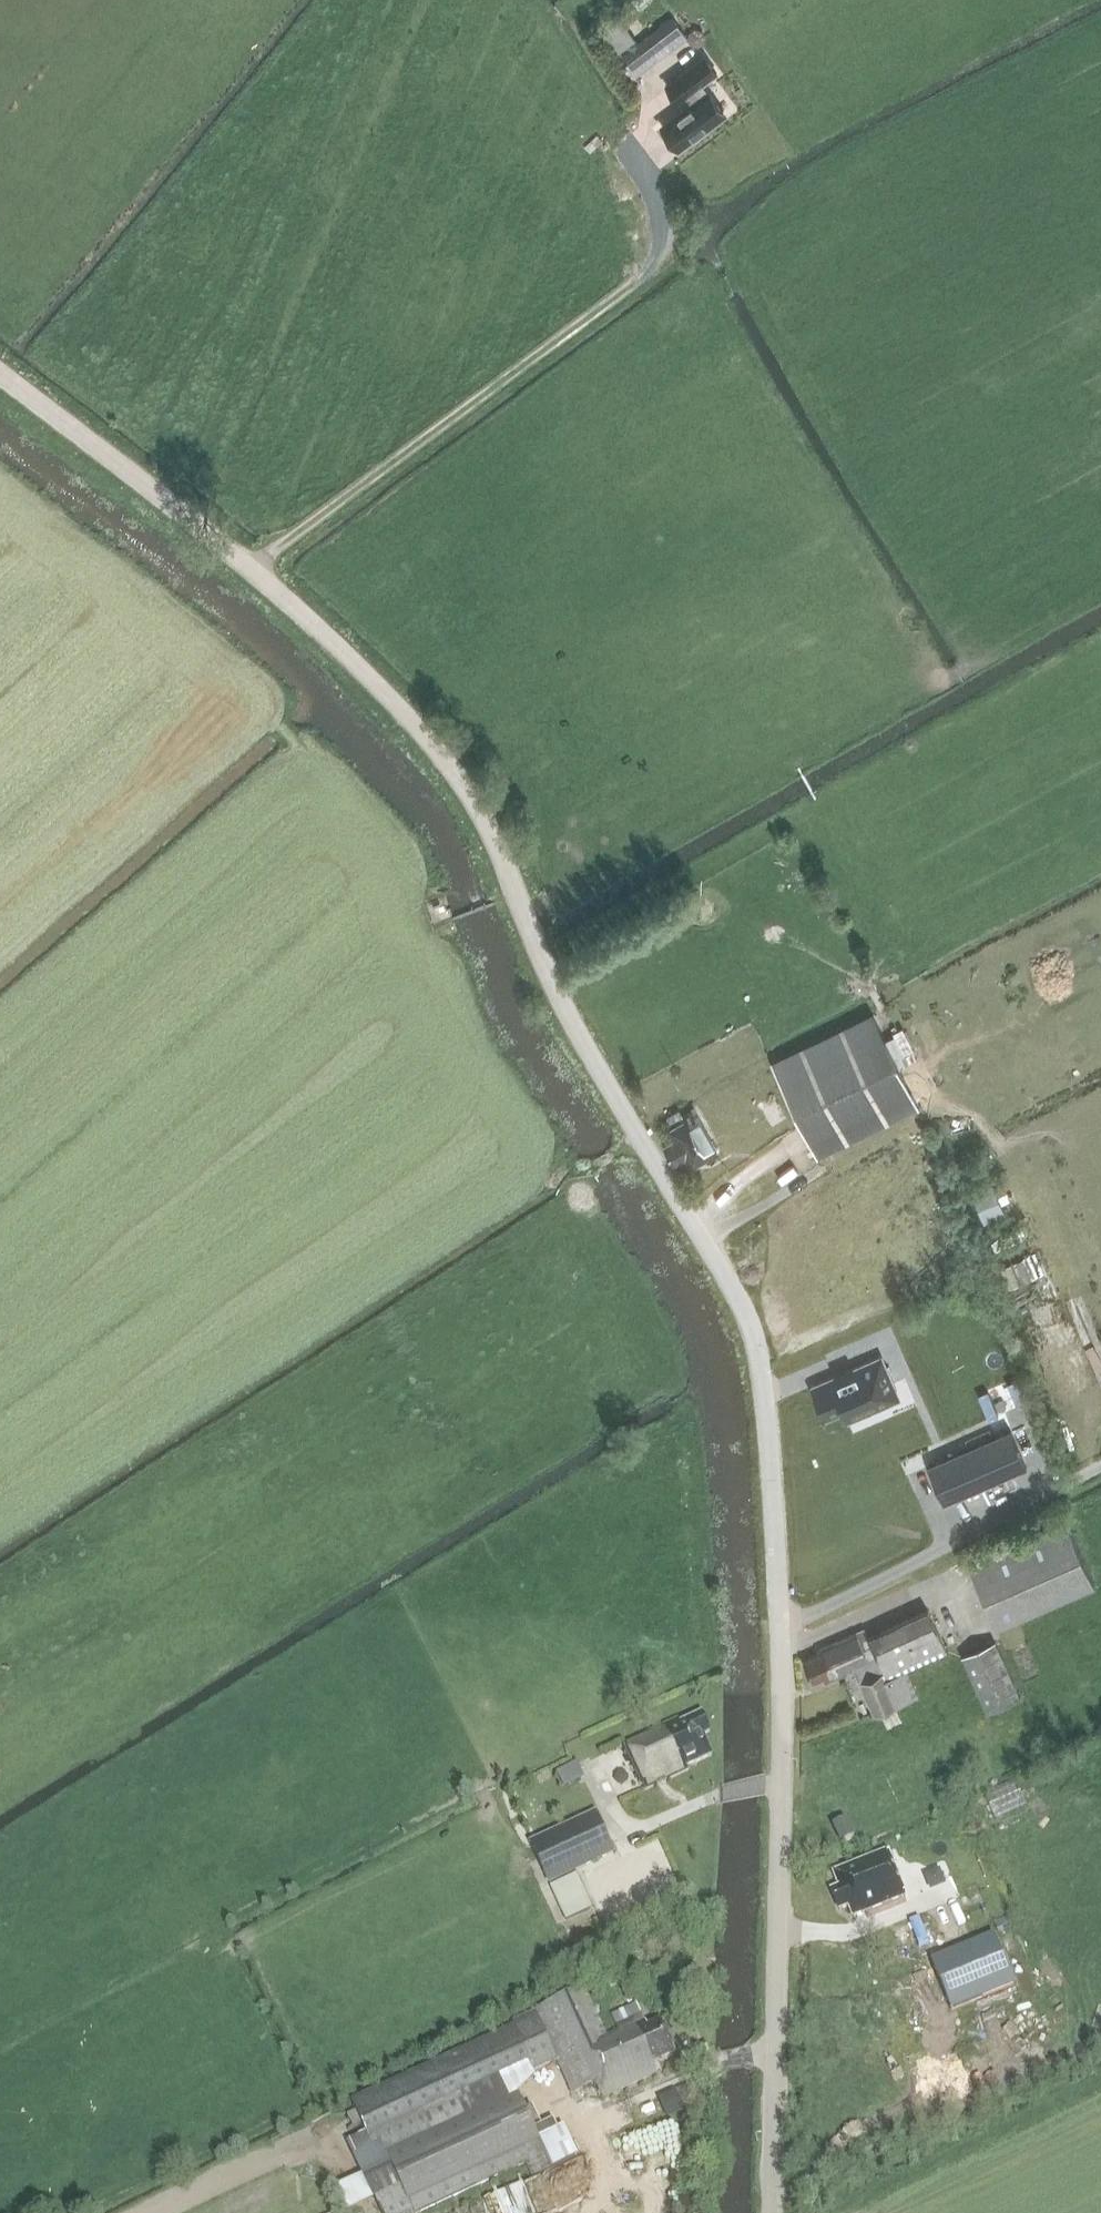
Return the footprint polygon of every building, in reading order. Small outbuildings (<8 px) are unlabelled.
[(671,18),(654,31),(662,42),(679,29),(671,18)] [(693,105),(663,127),(678,147),(710,124),(709,122),(721,113),(700,85),(687,95),(693,102),(691,104),(693,105)] [(918,1106),(871,1013),(770,1064),(817,1157),(918,1106)] [(719,1151),(693,1108),(681,1115),(678,1111),(667,1118),(673,1127),(669,1129),(675,1139),(663,1146),(674,1164),(685,1157),(691,1167),(719,1151)] [(974,1189),(987,1221),(1008,1212),(995,1181),(974,1189)] [(1041,1255),(1005,1261),(1009,1284),(1045,1277),(1041,1255)] [(897,1397),(891,1384),(880,1359),(813,1388),(826,1417),(844,1409),(848,1419),(881,1404),(897,1397)] [(1026,1467),(1010,1430),(928,1466),(944,1503),(1026,1467)] [(1094,1583),(1066,1520),(970,1564),(998,1627),(1094,1583)] [(865,1629),(817,1650),(819,1655),(803,1662),(812,1682),(822,1677),(825,1683),(854,1670),(874,1716),(918,1697),(907,1670),(947,1653),(928,1611),(869,1637),(865,1629)] [(1020,1698),(994,1642),(961,1657),(986,1714),(1020,1698)] [(710,1755),(701,1735),(709,1732),(701,1715),(679,1725),(677,1719),(624,1744),(644,1789),(686,1770),(684,1767),(710,1755)] [(579,1762),(560,1769),(566,1785),(585,1778),(579,1762)] [(984,1820),(1037,1796),(1031,1783),(978,1806),(984,1820)] [(613,1853),(594,1812),(530,1841),(548,1882),(613,1853)] [(833,1827),(841,1844),(854,1838),(845,1821),(833,1827)] [(865,1907),(903,1891),(887,1853),(849,1868),(855,1882),(832,1892),(840,1909),(849,1906),(853,1917),(867,1911),(865,1907)] [(929,1941),(923,1917),(898,1924),(905,1948),(929,1941)] [(1001,1989),(981,1938),(930,1958),(951,2010),(1001,1989)] [(648,2028),(645,2022),(644,2022),(632,1997),(608,2009),(618,2032),(607,2038),(585,1989),(534,2011),(534,2012),(513,2022),(535,2070),(556,2060),(572,2095),(595,2084),(601,2099),(657,2073),(653,2065),(675,2055),(660,2022),(648,2028)] [(538,2141),(515,2091),(385,2151),(408,2201),(538,2141)]
